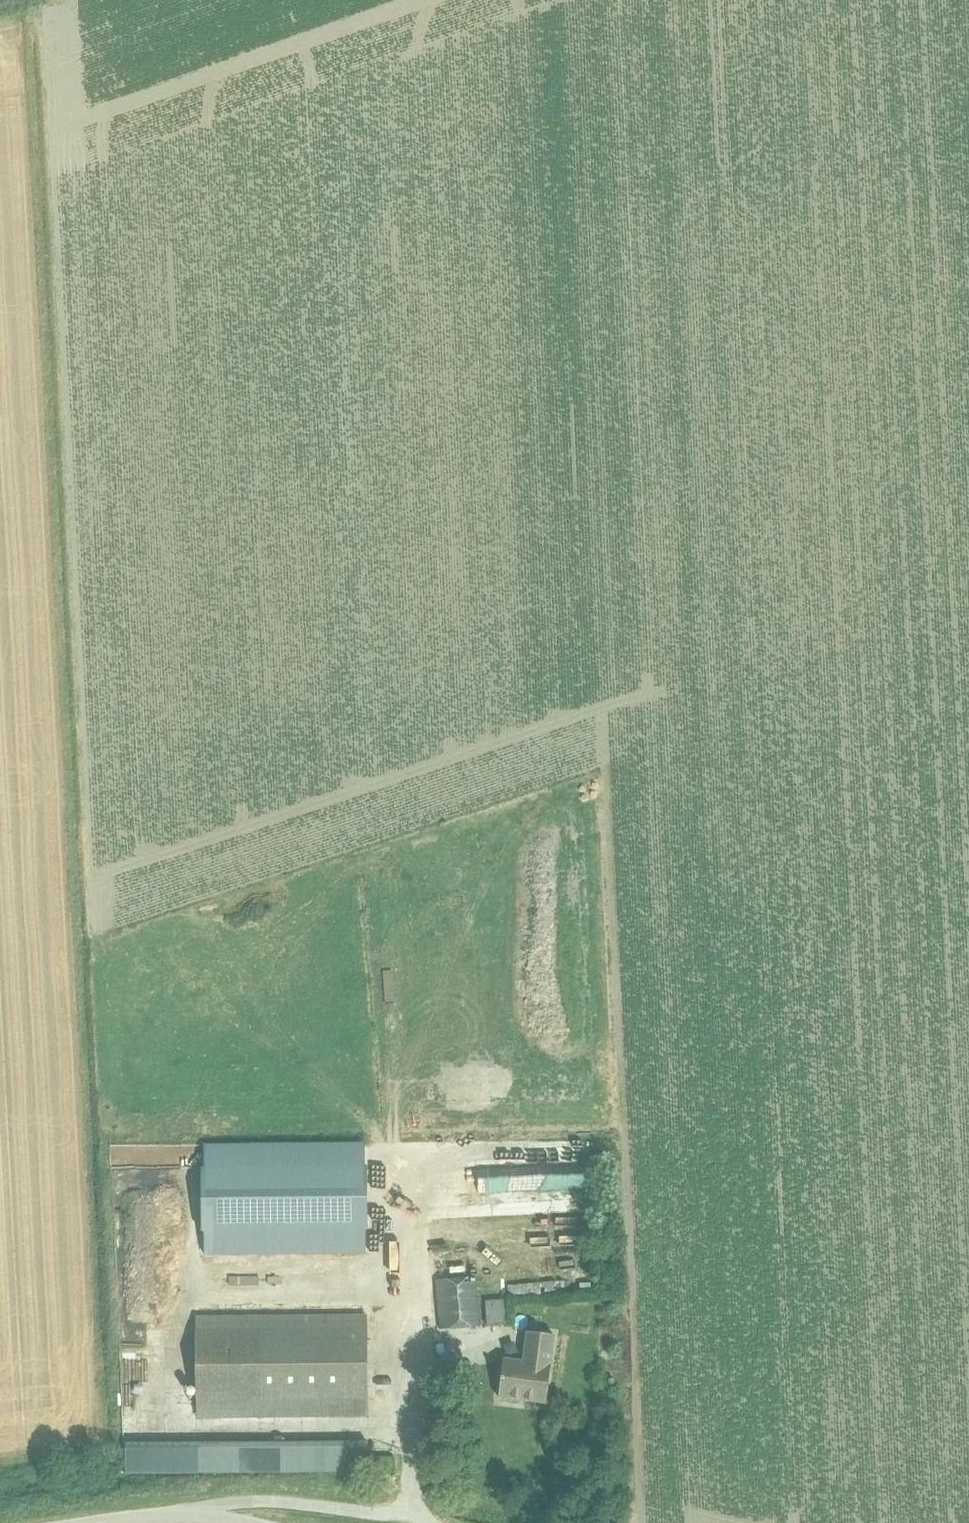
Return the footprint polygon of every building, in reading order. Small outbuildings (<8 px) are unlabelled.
[(505,1158),(506,1187),(564,1185),(563,1157),(505,1158)] [(366,1231),(365,1166),(204,1168),(205,1232),(366,1231)] [(525,1211),(535,1211),(537,1187),(526,1186),(525,1211)] [(544,1195),(544,1210),(579,1212),(579,1197),(544,1195)] [(476,1278),(437,1281),(440,1330),(480,1327),(476,1278)] [(509,1303),(485,1305),(487,1326),(511,1324),(509,1303)] [(366,1329),(195,1332),(196,1403),(368,1399),(366,1329)] [(546,1402),(551,1364),(550,1364),(554,1334),(527,1331),(523,1361),(503,1359),(498,1396),(546,1402)] [(125,1451),(125,1475),(367,1471),(367,1446),(125,1451)]
